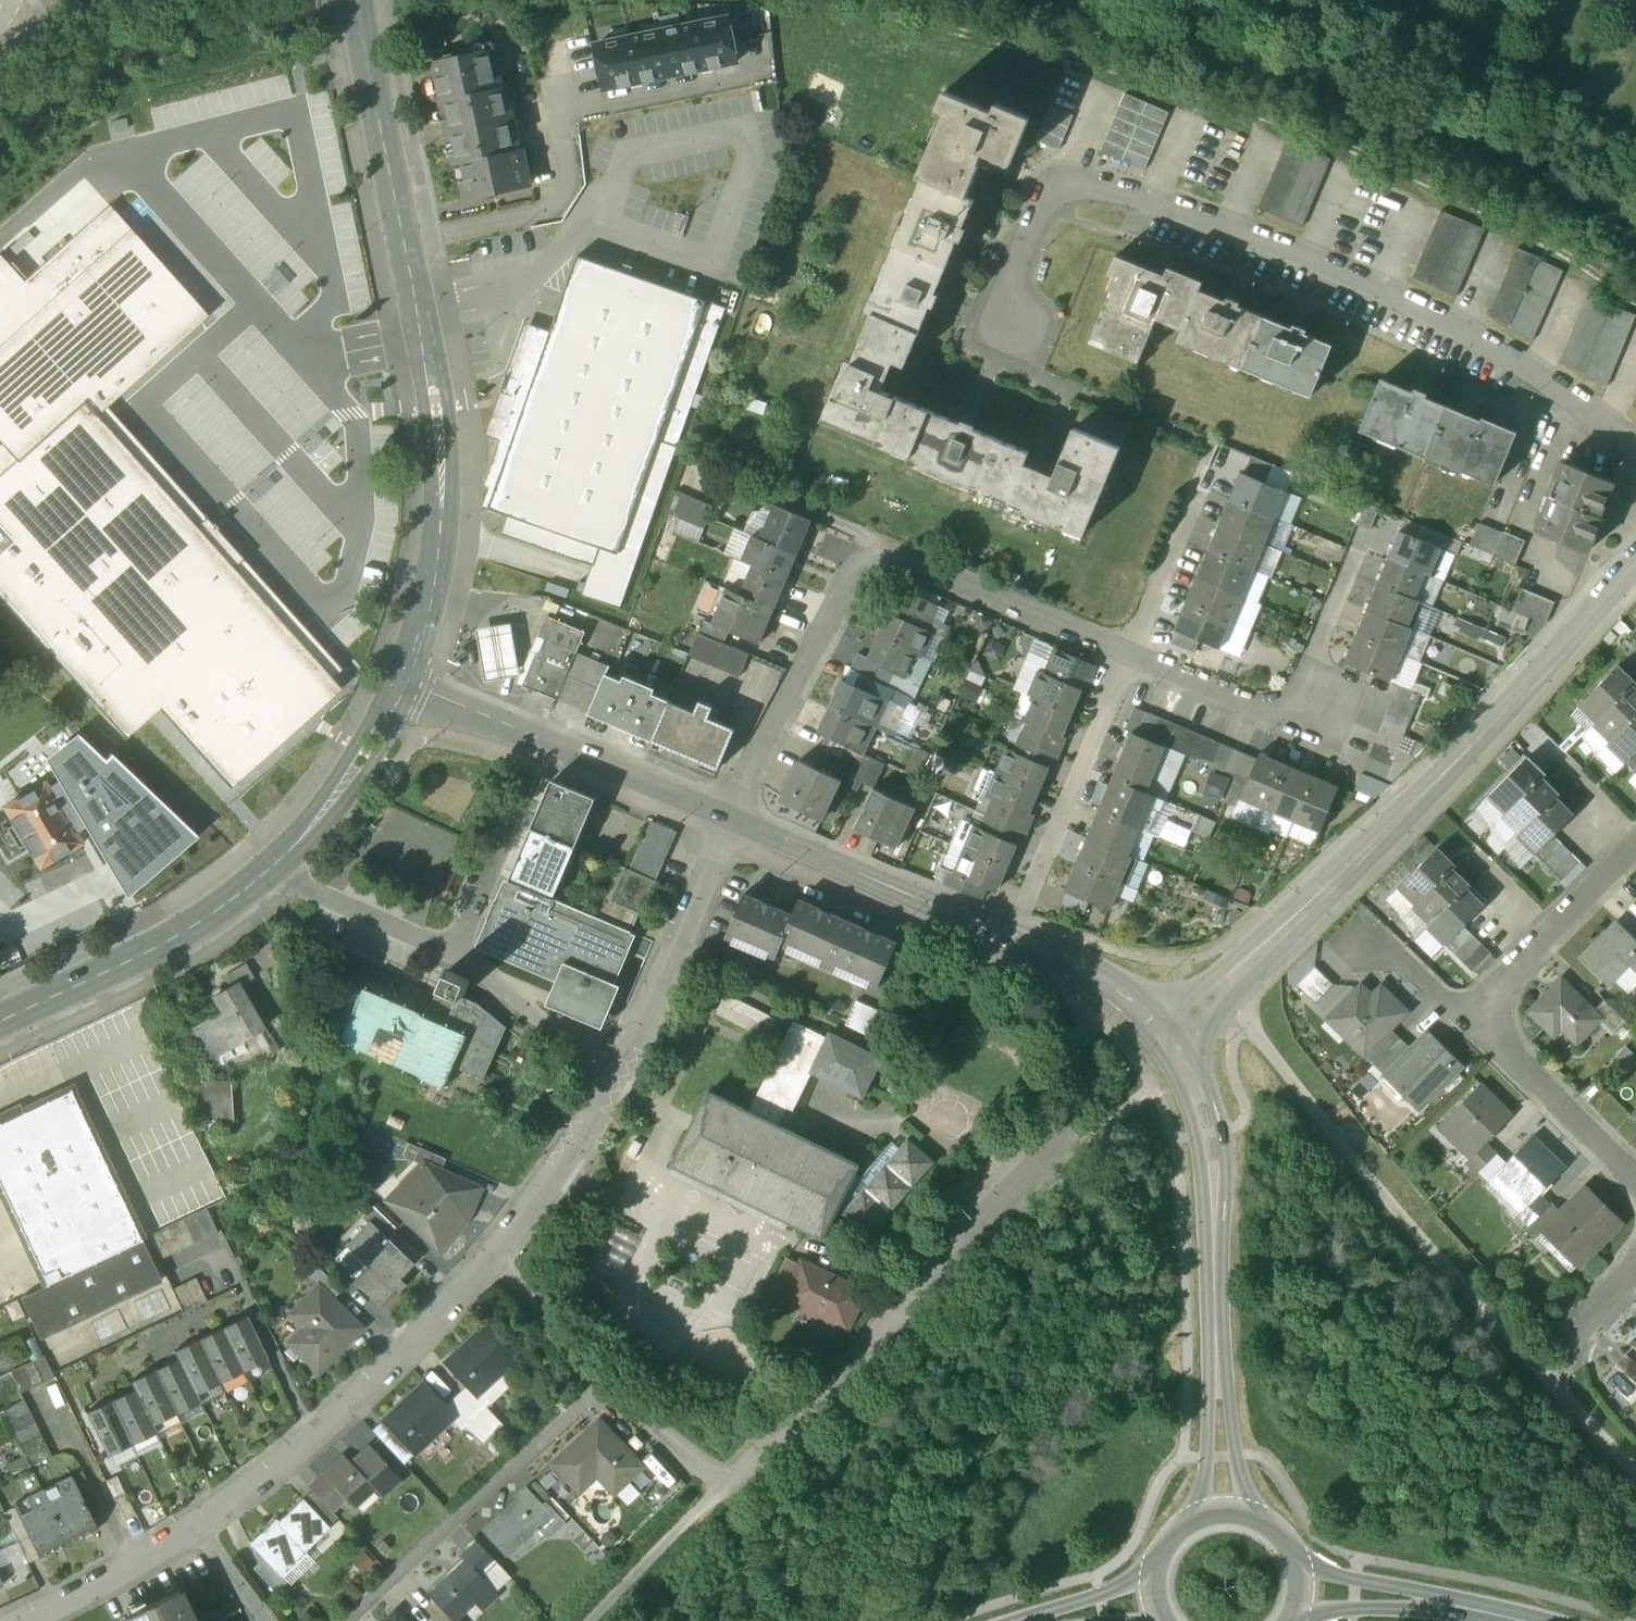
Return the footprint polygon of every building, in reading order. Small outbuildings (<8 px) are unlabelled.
[(728,18),(662,32),(671,75),(737,62),(728,18)] [(662,32),(595,45),(604,89),(671,75),(662,32)] [(493,50),(463,56),(462,51),(446,54),(447,59),(429,63),(437,101),(441,100),(501,88),(493,50)] [(501,88),(441,100),(448,131),(511,118),(505,87),(501,88)] [(1029,118),(996,104),(993,113),(944,92),(937,110),(950,116),(944,131),(939,129),(925,161),(930,163),(923,179),(967,198),(980,166),(978,165),(983,154),(994,159),(996,154),(1011,161),(1029,118)] [(1125,94),(1100,151),(1122,161),(1147,103),(1125,94)] [(1147,103),(1122,161),(1144,170),(1169,112),(1147,103)] [(1073,116),(1051,106),(1041,129),(1063,139),(1073,116)] [(511,118),(448,131),(454,163),(458,162),(518,150),(511,118)] [(1063,139),(1041,129),(1036,141),(1058,150),(1063,139)] [(1286,140),(1257,208),(1280,217),(1308,150),(1286,140)] [(518,150),(458,162),(465,198),(480,195),(481,199),(496,196),(495,192),(529,185),(522,149),(518,150)] [(1308,150),(1280,217),(1302,226),(1330,159),(1308,150)] [(923,179),(922,179),(905,219),(913,222),(954,244),(956,239),(960,241),(965,229),(961,227),(973,200),(923,179)] [(207,313),(127,224),(109,204),(23,281),(0,256),(0,443),(17,461),(81,403),(92,416),(207,313)] [(1440,210),(1411,279),(1433,288),(1463,220),(1440,210)] [(905,219),(867,310),(873,312),(852,362),(846,360),(822,418),(910,456),(908,461),(974,489),(976,484),(1026,505),(1024,510),(1083,534),(1120,448),(1075,429),(1056,477),(1025,464),(1030,453),(974,429),(975,426),(965,422),(963,425),(882,391),(894,361),(904,365),(929,304),(934,306),(939,294),(934,292),(954,244),(913,222),(905,219)] [(1463,220),(1433,288),(1455,298),(1484,229),(1463,220)] [(1514,246),(1486,315),(1510,325),(1539,256),(1514,246)] [(1200,282),(1168,266),(1164,275),(1115,255),(1108,272),(1121,278),(1115,293),(1110,291),(1097,325),(1102,327),(1096,344),(1138,361),(1156,318),(1166,322),(1168,317),(1183,323),(1181,328),(1182,329),(1198,289),(1200,282)] [(728,308),(578,256),(551,335),(527,327),(488,438),(499,442),(484,487),(489,489),(483,508),(508,517),(501,536),(593,568),(583,596),(622,610),(728,308)] [(1540,261),(1509,331),(1531,341),(1562,270),(1540,261)] [(1226,301),(1198,289),(1182,329),(1178,341),(1244,368),(1265,317),(1237,306),(1239,302),(1227,297),(1226,301)] [(1589,292),(1560,363),(1583,373),(1612,302),(1589,292)] [(1583,377),(1607,386),(1635,316),(1635,315),(1613,306),(1583,377)] [(1292,328),(1265,317),(1244,368),(1310,395),(1332,345),(1305,333),(1306,330),(1293,325),(1292,328)] [(1413,392),(1381,379),(1360,429),(1426,457),(1436,432),(1447,407),(1425,397),(1426,394),(1416,388),(1413,392)] [(232,787),(341,688),(232,569),(242,559),(220,534),(214,540),(204,528),(201,525),(207,520),(205,518),(194,527),(188,521),(98,422),(92,416),(81,403),(17,461),(0,477),(0,533),(10,544),(0,553),(0,599),(125,736),(158,706),(232,787)] [(1481,421),(1447,407),(1436,432),(1426,457),(1425,460),(1441,467),(1446,457),(1463,463),(1481,421)] [(1518,432),(1482,417),(1481,421),(1463,463),(1482,471),(1479,477),(1497,485),(1518,432)] [(1273,465),(1251,456),(1244,474),(1266,483),(1273,465)] [(1614,482),(1561,460),(1554,477),(1561,480),(1553,498),(1557,499),(1600,517),(1614,482)] [(1244,474),(1241,473),(1230,499),(1231,500),(1275,518),(1286,491),(1266,483),(1244,474)] [(688,497),(677,492),(669,514),(679,519),(688,497)] [(701,502),(688,497),(679,519),(691,524),(701,502)] [(1600,517),(1557,499),(1550,515),(1544,512),(1536,531),(1588,552),(1602,518),(1600,517)] [(1275,518),(1231,500),(1220,526),(1263,544),(1275,518)] [(701,502),(691,524),(703,529),(713,507),(701,502)] [(1380,509),(1365,503),(1357,524),(1371,530),(1380,509)] [(812,520),(775,505),(763,534),(761,539),(797,555),(812,520)] [(1503,534),(1479,524),(1469,546),(1494,555),(1503,534)] [(1220,526),(1219,526),(1208,552),(1253,570),(1264,544),(1263,544),(1220,526)] [(1441,548),(1401,531),(1390,558),(1425,573),(1430,575),(1441,548)] [(1526,541),(1504,531),(1503,534),(1494,555),(1515,564),(1526,541)] [(761,539),(753,536),(742,560),(754,565),(787,579),(797,555),(761,539)] [(1253,570),(1208,552),(1197,578),(1242,596),(1253,570)] [(1425,573),(1390,558),(1379,584),(1414,599),(1425,573)] [(787,579),(754,565),(741,595),(774,609),(787,579)] [(1242,596),(1197,578),(1187,604),(1230,622),(1242,596)] [(1414,599),(1379,584),(1367,610),(1368,611),(1411,629),(1413,629),(1424,603),(1414,599)] [(936,605),(897,588),(892,599),(930,617),(936,605)] [(1555,602),(1522,588),(1512,610),(1546,624),(1555,602)] [(741,595),(727,590),(714,622),(713,623),(730,630),(759,642),(774,609),(741,595)] [(930,617),(892,599),(886,612),(890,614),(891,613),(925,629),(930,617)] [(1187,604),(1186,604),(1175,630),(1200,641),(1220,649),(1231,622),(1230,622),(1187,604)] [(576,608),(570,623),(582,627),(587,613),(576,608)] [(1411,629),(1368,611),(1357,637),(1401,655),(1411,629)] [(925,629),(891,613),(890,614),(880,637),(916,654),(919,655),(930,631),(925,629)] [(585,632),(547,616),(538,636),(546,640),(576,652),(585,632)] [(714,622),(704,618),(697,633),(724,644),(730,630),(713,623),(714,622)] [(477,630),(486,681),(519,675),(510,624),(477,630)] [(1200,641),(1177,632),(1172,644),(1194,653),(1200,641)] [(724,644),(697,633),(689,654),(740,675),(749,654),(724,644)] [(916,654),(880,637),(870,659),(869,661),(894,673),(905,677),(916,654)] [(1401,655),(1357,637),(1346,663),(1389,681),(1401,655)] [(535,655),(523,686),(537,692),(538,691),(557,699),(558,697),(576,652),(546,640),(539,657),(535,655)] [(1081,660),(1056,649),(1050,662),(1075,672),(1081,660)] [(609,666),(576,652),(558,697),(590,710),(606,674),(609,666)] [(894,673),(869,661),(870,659),(858,654),(851,669),(872,680),(887,687),(894,673)] [(1095,666),(1081,660),(1075,672),(1089,678),(1095,666)] [(1075,672),(1050,662),(1045,674),(1080,689),(1080,690),(1084,692),(1089,678),(1075,672)] [(1618,666),(1580,704),(1597,721),(1632,687),(1635,683),(1618,666)] [(1080,689),(1045,674),(1040,671),(1029,696),(1035,698),(1070,713),(1080,690),(1080,689)] [(960,692),(976,700),(986,680),(971,672),(960,692)] [(669,700),(606,674),(590,710),(589,714),(652,740),(669,700)] [(866,692),(842,680),(830,706),(870,725),(882,700),(866,692)] [(887,687),(872,680),(866,692),(882,700),(888,703),(894,690),(887,687)] [(1421,695),(1400,686),(1395,698),(1416,707),(1421,695)] [(1593,725),(1611,742),(1635,717),(1635,691),(1632,687),(1597,721),(1593,725)] [(1070,713),(1035,698),(1025,723),(1027,724),(1028,723),(1060,737),(1061,736),(1070,713)] [(1416,707),(1395,698),(1390,710),(1411,719),(1416,707)] [(669,700),(652,740),(718,768),(735,728),(709,717),(713,706),(699,700),(694,711),(669,700)] [(870,725),(830,706),(817,731),(852,748),(857,750),(870,725)] [(1411,719),(1390,710),(1385,722),(1406,731),(1411,719)] [(1146,714),(1137,735),(1149,740),(1158,719),(1146,714)] [(1608,745),(1625,762),(1635,751),(1635,717),(1611,742),(1608,745)] [(1170,724),(1158,719),(1149,740),(1161,745),(1170,724)] [(1406,731),(1385,722),(1380,733),(1401,743),(1406,731)] [(1060,737),(1028,723),(1027,724),(1022,738),(1059,753),(1065,738),(1061,736),(1060,737)] [(1185,729),(1170,724),(1161,745),(1166,747),(1175,751),(1185,729)] [(1197,735),(1185,729),(1175,751),(1188,756),(1197,735)] [(1132,733),(1113,778),(1147,793),(1166,747),(1161,745),(1149,740),(1137,735),(1132,733)] [(1401,743),(1380,733),(1374,745),(1396,755),(1401,743)] [(1209,740),(1197,735),(1188,756),(1200,761),(1209,740)] [(189,834),(192,832),(111,753),(104,761),(82,738),(53,761),(62,777),(46,788),(74,833),(90,823),(127,885),(189,834)] [(1059,753),(1022,738),(1015,752),(1049,766),(1048,768),(1052,770),(1059,753)] [(1209,740),(1200,761),(1212,766),(1221,745),(1209,740)] [(1221,745),(1212,766),(1224,771),(1233,750),(1221,745)] [(1396,755),(1374,745),(1369,757),(1391,767),(1396,755)] [(857,750),(852,748),(846,760),(867,770),(873,758),(857,750)] [(1015,752),(1008,749),(998,773),(1038,790),(1048,768),(1049,766),(1015,752)] [(1233,750),(1224,771),(1236,776),(1245,755),(1233,750)] [(1625,762),(1634,772),(1635,770),(1635,751),(1625,762)] [(1286,766),(1260,754),(1257,760),(1248,781),(1240,798),(1267,809),(1286,766)] [(1245,755),(1236,776),(1248,781),(1257,760),(1245,755)] [(1391,767),(1369,757),(1364,769),(1386,778),(1391,767)] [(1527,757),(1489,796),(1506,814),(1542,778),(1545,775),(1527,757)] [(867,770),(862,782),(874,788),(885,764),(873,758),(867,770)] [(867,770),(846,760),(840,772),(862,782),(867,770)] [(800,761),(782,800),(819,818),(830,794),(833,796),(841,780),(800,761)] [(1286,766),(1267,809),(1293,820),(1312,777),(1286,766)] [(1595,796),(1570,770),(1555,784),(1580,810),(1595,796)] [(1038,790),(998,773),(987,799),(994,802),(1028,816),(1029,814),(1038,790)] [(1390,785),(1362,773),(1356,788),(1378,797),(1390,785)] [(1339,789),(1312,777),(1293,820),(1320,832),(1339,789)] [(1113,778),(1099,812),(1139,829),(1144,831),(1158,797),(1147,793),(1113,778)] [(1506,814),(1504,817),(1520,834),(1556,798),(1558,795),(1542,778),(1506,814)] [(595,799),(552,781),(532,828),(575,846),(595,799)] [(74,833),(46,788),(43,784),(6,807),(16,823),(7,828),(19,849),(27,843),(41,865),(61,853),(65,854),(70,853),(74,851),(76,848),(77,843),(80,842),(74,833)] [(915,808),(874,788),(854,828),(896,848),(897,846),(894,845),(905,823),(907,824),(915,808)] [(1520,834),(1517,837),(1534,854),(1553,835),(1573,815),(1556,798),(1520,834)] [(1028,816),(994,802),(989,815),(1026,831),(1033,816),(1029,814),(1028,816)] [(1099,812),(1087,838),(1128,855),(1139,829),(1099,812)] [(1026,831),(989,815),(983,830),(1015,843),(1015,845),(1020,847),(1026,831)] [(651,822),(630,870),(654,880),(675,832),(651,822)] [(983,830),(975,827),(965,851),(1006,867),(1015,845),(1015,843),(983,830)] [(575,846),(532,828),(510,880),(553,898),(575,846)] [(1553,835),(1534,854),(1544,864),(1563,845),(1553,835)] [(1128,855),(1087,838),(1077,864),(1122,883),(1133,857),(1128,855)] [(1563,845),(1544,864),(1553,873),(1572,854),(1563,845)] [(1436,848),(1398,887),(1416,905),(1451,869),(1454,866),(1436,848)] [(1006,867),(965,851),(956,873),(956,874),(984,887),(996,892),(1006,867)] [(1572,854),(1553,873),(1562,883),(1580,863),(1572,854)] [(1122,883),(1077,864),(1065,892),(1068,893),(1089,902),(1110,911),(1122,883)] [(630,870),(620,865),(616,875),(621,878),(612,901),(643,915),(657,882),(654,880),(630,870)] [(956,873),(943,867),(937,880),(979,898),(984,887),(956,874),(956,873)] [(1416,905),(1413,908),(1430,926),(1466,889),(1469,886),(1451,869),(1416,905)] [(510,880),(509,880),(508,881),(504,879),(475,947),(556,981),(546,1005),(602,1028),(620,986),(615,984),(628,953),(636,935),(631,933),(632,932),(631,932),(615,925),(598,917),(553,898),(510,880)] [(1430,926),(1426,930),(1443,946),(1463,926),(1483,905),(1466,889),(1430,926)] [(1089,902),(1068,893),(1063,906),(1084,915),(1089,902)] [(794,914),(745,894),(727,936),(778,957),(783,947),(784,946),(786,939),(784,938),(788,930),(790,931),(792,927),(790,925),(794,914)] [(897,942),(801,899),(794,914),(790,925),(792,927),(790,931),(788,930),(784,938),(786,939),(784,946),(878,988),(897,942)] [(637,917),(604,903),(598,917),(615,925),(631,932),(637,917)] [(1620,924),(1584,961),(1610,987),(1630,966),(1635,971),(1635,940),(1620,924)] [(1463,926),(1443,946),(1452,955),(1472,936),(1463,926)] [(653,941),(632,932),(631,933),(636,935),(628,953),(645,960),(653,941)] [(1472,936),(1452,955),(1462,965),(1481,946),(1472,936)] [(1481,946),(1462,965),(1471,974),(1489,954),(1481,946)] [(246,965),(224,977),(230,987),(237,983),(239,986),(254,978),(246,965)] [(1298,985),(1316,1003),(1333,985),(1315,967),(1298,985)] [(470,981),(448,971),(440,987),(438,987),(426,1014),(357,984),(331,1043),(442,1092),(453,1067),(482,1080),(505,1028),(479,1004),(463,998),(470,981)] [(1593,1011),(1562,980),(1530,1011),(1547,1028),(1555,1021),(1577,1043),(1600,1020),(1601,1020),(1593,1011)] [(239,986),(237,983),(230,987),(212,997),(221,1012),(189,1030),(207,1061),(259,1031),(241,1000),(245,998),(239,986)] [(1360,986),(1327,1021),(1364,1057),(1391,1030),(1407,1013),(1381,987),(1371,997),(1360,986)] [(766,1039),(778,1019),(728,991),(716,1012),(766,1039)] [(857,1000),(846,1024),(871,1037),(882,1012),(857,1000)] [(1625,1022),(1604,1001),(1593,1011),(1601,1020),(1600,1020),(1614,1034),(1625,1022)] [(859,1164),(778,1124),(787,1107),(793,1110),(812,1072),(864,1096),(883,1058),(830,1032),(827,1037),(793,1021),(749,1112),(709,1092),(673,1164),(727,1191),(752,1204),(822,1237),(837,1207),(855,1172),(859,1164)] [(272,1055),(281,1050),(272,1035),(269,1036),(265,1028),(259,1031),(272,1055)] [(1391,1030),(1364,1057),(1373,1066),(1400,1040),(1391,1030)] [(1411,1050),(1384,1077),(1418,1111),(1461,1068),(1427,1034),(1411,1050)] [(1400,1040),(1373,1066),(1384,1077),(1411,1050),(1400,1040)] [(197,1120),(228,1121),(226,1082),(198,1081),(198,1099),(197,1120)] [(1480,1086),(1442,1124),(1473,1155),(1474,1156),(1486,1145),(1512,1118),(1480,1086)] [(70,1090),(0,1124),(0,1190),(46,1287),(142,1241),(70,1090)] [(842,1211),(841,1213),(868,1237),(936,1161),(909,1136),(899,1147),(842,1211)] [(1506,1165),(1494,1176),(1495,1177),(1525,1208),(1527,1209),(1539,1197),(1565,1171),(1533,1138),(1506,1165)] [(855,1172),(837,1207),(842,1211),(899,1147),(893,1141),(861,1177),(855,1172)] [(1497,1156),(1486,1145),(1474,1156),(1473,1155),(1465,1164),(1477,1176),(1479,1173),(1497,1156)] [(446,1160),(420,1148),(415,1160),(424,1164),(425,1163),(441,1170),(446,1160)] [(1506,1165),(1497,1156),(1479,1173),(1489,1183),(1495,1177),(1494,1176),(1506,1165)] [(441,1170),(425,1163),(424,1164),(404,1185),(417,1197),(401,1213),(438,1249),(466,1221),(481,1188),(441,1170)] [(752,1204),(727,1191),(719,1199),(730,1206),(738,1213),(740,1217),(752,1204)] [(1560,1216),(1546,1230),(1547,1232),(1581,1265),(1621,1226),(1586,1191),(1560,1216)] [(1549,1207),(1539,1197),(1527,1209),(1525,1208),(1517,1216),(1529,1227),(1549,1207)] [(1560,1216),(1550,1206),(1529,1227),(1525,1231),(1536,1243),(1547,1232),(1546,1230),(1560,1216)] [(398,1230),(373,1207),(362,1219),(367,1224),(369,1222),(388,1240),(398,1230)] [(218,1233),(207,1209),(195,1215),(206,1238),(218,1233)] [(195,1215),(183,1220),(194,1244),(206,1238),(195,1215)] [(183,1220),(171,1226),(182,1249),(194,1244),(183,1220)] [(388,1240),(369,1222),(367,1224),(346,1246),(368,1267),(353,1282),(381,1309),(405,1284),(399,1278),(413,1264),(388,1240)] [(612,1223),(583,1281),(607,1293),(636,1235),(612,1223)] [(182,1249),(171,1226),(159,1232),(170,1255),(182,1249)] [(170,1255),(159,1232),(147,1237),(159,1261),(170,1255)] [(46,1287),(20,1299),(39,1339),(161,1281),(142,1241),(46,1287)] [(814,1268),(801,1261),(787,1289),(801,1296),(814,1268)] [(866,1293),(814,1268),(801,1296),(796,1306),(815,1315),(818,1308),(851,1323),(866,1293)] [(341,1290),(319,1269),(310,1278),(318,1286),(319,1285),(333,1298),(341,1290)] [(196,1278),(184,1284),(195,1307),(207,1302),(196,1278)] [(184,1284),(172,1289),(183,1313),(195,1307),(184,1284)] [(333,1298),(319,1285),(318,1286),(291,1314),(304,1327),(290,1342),(292,1346),(319,1372),(363,1328),(333,1298)] [(268,1361),(247,1316),(222,1328),(244,1373),(268,1361)] [(485,1324),(444,1364),(465,1388),(485,1409),(491,1403),(481,1393),(518,1359),(485,1324)] [(244,1373),(222,1328),(198,1340),(220,1384),(244,1373)] [(220,1384),(198,1340),(175,1351),(179,1360),(196,1396),(220,1384)] [(1626,1355),(1616,1365),(1635,1386),(1635,1366),(1626,1355)] [(44,1356),(33,1361),(43,1382),(54,1377),(44,1356)] [(196,1396),(179,1360),(155,1371),(176,1414),(200,1403),(196,1396)] [(43,1383),(32,1361),(21,1367),(32,1388),(43,1383)] [(21,1367),(10,1372),(20,1394),(32,1388),(21,1367)] [(176,1414),(155,1371),(131,1383),(135,1390),(152,1426),(176,1414)] [(425,1381),(382,1422),(413,1455),(450,1421),(460,1432),(467,1426),(446,1405),(425,1381)] [(485,1409),(465,1388),(456,1396),(476,1417),(485,1409)] [(152,1426),(135,1390),(111,1402),(132,1445),(156,1434),(152,1426)] [(456,1396),(446,1405),(467,1426),(476,1417),(456,1396)] [(24,1401),(2,1411),(8,1422),(29,1412),(24,1401)] [(132,1445),(111,1402),(86,1414),(108,1457),(132,1445)] [(29,1412),(8,1422),(13,1433),(14,1434),(35,1423),(29,1412)] [(35,1423),(14,1434),(19,1445),(40,1434),(35,1423)] [(591,1430),(555,1464),(580,1492),(599,1475),(615,1493),(628,1480),(642,1467),(608,1430),(591,1430)] [(40,1434),(19,1445),(24,1456),(25,1456),(46,1445),(40,1434)] [(46,1445),(25,1456),(30,1467),(52,1457),(46,1446),(46,1445)] [(345,1457),(324,1476),(345,1498),(354,1508),(379,1484),(387,1492),(400,1480),(369,1448),(352,1465),(345,1457)] [(659,1459),(645,1472),(669,1497),(682,1484),(659,1459)] [(103,1513),(82,1471),(71,1477),(92,1519),(103,1513)] [(345,1498),(324,1476),(311,1489),(314,1492),(331,1510),(345,1498)] [(71,1477),(42,1491),(68,1545),(97,1531),(92,1519),(71,1477)] [(628,1480),(615,1493),(628,1504),(640,1493),(628,1480)] [(551,1497),(536,1481),(526,1489),(542,1506),(546,1502),(551,1497)] [(526,1489),(483,1530),(506,1554),(537,1525),(549,1538),(565,1523),(546,1502),(542,1506),(526,1489)] [(68,1545),(42,1491),(13,1505),(15,1509),(39,1559),(68,1545)] [(331,1510),(314,1492),(304,1502),(328,1528),(338,1518),(331,1510)] [(303,1501),(273,1528),(271,1525),(251,1543),(265,1558),(280,1574),(329,1529),(328,1528),(304,1502),(303,1501)] [(39,1559),(15,1509),(3,1514),(28,1564),(39,1559)] [(492,1558),(473,1539),(458,1554),(462,1559),(476,1573),(492,1558)] [(280,1574),(265,1558),(253,1569),(276,1593),(287,1582),(280,1574)] [(425,1594),(449,1618),(451,1620),(455,1620),(457,1620),(474,1603),(482,1611),(498,1597),(476,1573),(462,1559),(425,1594)] [(177,1591),(124,1617),(126,1620),(192,1620),(177,1591)] [(395,1613),(387,1620),(403,1620),(395,1613)]
